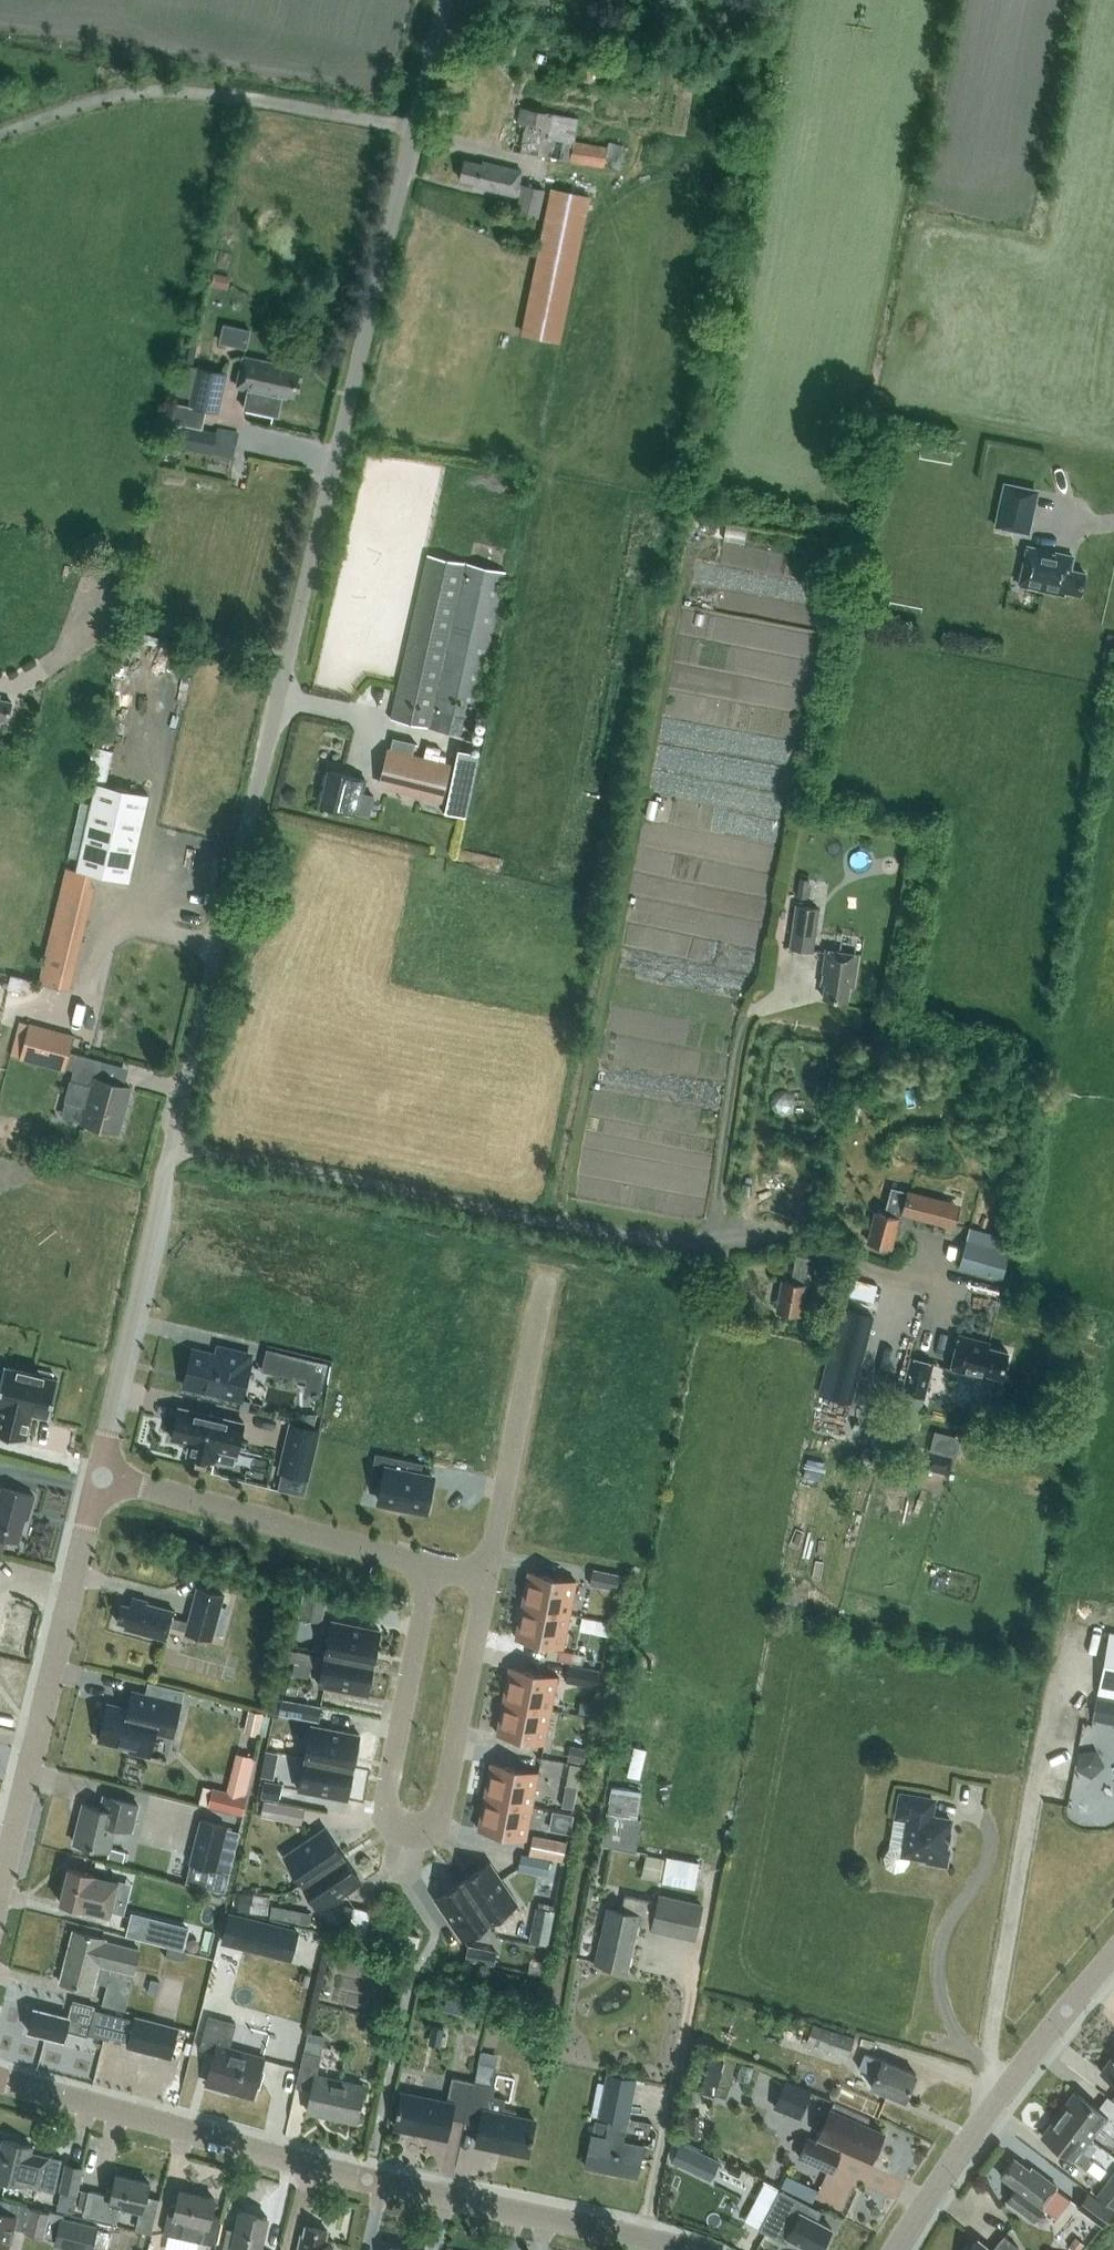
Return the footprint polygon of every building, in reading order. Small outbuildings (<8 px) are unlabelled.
[(592,83),(595,68),(582,66),(579,80),(592,83)] [(605,165),(608,146),(574,140),(579,117),(521,107),(513,150),(605,165)] [(477,186),(520,196),(517,211),(539,217),(545,190),(519,184),(522,170),(483,161),(482,164),(465,160),(461,179),(478,183),(477,186)] [(589,196),(553,189),(524,334),(560,342),(589,196)] [(248,345),(251,325),(223,321),(220,341),(248,345)] [(274,411),(271,425),(272,425),(279,392),(295,395),(300,371),(290,369),(291,366),(244,356),(238,386),(250,389),(245,409),(247,409),(247,405),(274,411)] [(186,362),(176,393),(191,396),(198,365),(195,364),(186,362)] [(219,412),(228,372),(198,365),(189,405),(219,412)] [(181,447),(213,453),(218,427),(187,421),(181,447)] [(996,525),(1026,532),(1036,489),(1005,483),(996,525)] [(748,526),(727,523),(724,539),(745,543),(748,526)] [(1081,594),(1086,572),(1071,569),(1073,556),(1028,546),(1020,584),(1065,594),(1066,591),(1081,594)] [(505,571),(467,562),(428,554),(392,718),(430,727),(430,728),(471,737),(476,719),(473,718),(505,571)] [(2,718),(8,720),(13,701),(0,699),(1,695),(0,694),(0,728),(2,718)] [(442,798),(450,765),(413,756),(416,742),(394,736),(390,750),(389,750),(381,783),(442,798)] [(772,786),(791,787),(792,755),(800,756),(801,738),(786,737),(784,761),(773,761),(772,786)] [(106,777),(113,750),(99,746),(92,773),(106,777)] [(366,778),(330,769),(322,804),(370,816),(375,795),(363,792),(366,778)] [(97,782),(78,869),(130,880),(149,794),(97,782)] [(635,873),(627,963),(635,964),(638,933),(643,933),(644,919),(662,921),(665,896),(685,898),(687,878),(635,873)] [(801,877),(798,897),(808,898),(810,879),(801,877)] [(821,907),(797,904),(790,948),(814,951),(821,907)] [(752,905),(745,935),(763,939),(767,918),(757,916),(759,906),(752,905)] [(77,922),(55,917),(40,982),(62,987),(77,922)] [(821,982),(826,982),(824,995),(847,999),(849,984),(875,988),(881,948),(858,945),(856,952),(826,947),(821,982)] [(18,1058),(66,1071),(76,1034),(28,1021),(18,1058)] [(131,1086),(99,1078),(104,1061),(79,1054),(72,1080),(71,1080),(65,1099),(88,1106),(83,1122),(119,1132),(131,1086)] [(891,1247),(897,1226),(900,1227),(904,1212),(948,1224),(954,1202),(893,1187),(886,1213),(877,1211),(869,1241),(891,1247)] [(1003,1277),(1010,1249),(967,1238),(960,1266),(1003,1277)] [(792,1281),(784,1280),(778,1311),(800,1315),(805,1293),(807,1294),(814,1258),(797,1255),(792,1281)] [(1009,1351),(989,1346),(990,1342),(960,1334),(951,1367),(985,1377),(986,1372),(1001,1377),(1009,1351)] [(188,1373),(190,1373),(188,1384),(184,1383),(184,1384),(244,1398),(244,1397),(240,1396),(248,1364),(252,1365),(252,1364),(248,1363),(250,1354),(220,1347),(218,1356),(192,1349),(192,1351),(193,1351),(188,1373)] [(272,1348),(267,1370),(313,1376),(309,1392),(313,1392),(313,1394),(313,1396),(318,1396),(318,1392),(322,1392),(329,1362),(272,1348)] [(901,1392),(925,1398),(934,1361),(910,1355),(901,1392)] [(0,1407),(0,1433),(26,1439),(32,1412),(50,1416),(59,1379),(52,1377),(54,1372),(39,1369),(38,1374),(4,1366),(0,1384),(0,1404),(1,1404),(0,1407)] [(822,1392),(851,1399),(856,1379),(827,1371),(822,1392)] [(180,1407),(173,1438),(191,1442),(188,1453),(234,1464),(245,1422),(180,1407)] [(291,1423),(280,1470),(309,1477),(320,1429),(291,1423)] [(926,1467),(949,1473),(954,1455),(931,1448),(926,1467)] [(374,1472),(385,1475),(380,1498),(381,1498),(381,1500),(399,1503),(400,1502),(428,1507),(434,1475),(421,1472),(423,1461),(378,1452),(374,1472)] [(3,1553),(3,1551),(4,1549),(2,1549),(6,1535),(20,1539),(28,1509),(31,1510),(35,1495),(2,1486),(0,1495),(0,1552),(3,1553)] [(594,1569),(591,1584),(617,1589),(620,1574),(594,1569)] [(523,1604),(571,1614),(577,1581),(529,1572),(523,1604)] [(198,1586),(188,1622),(172,1617),(174,1610),(147,1603),(148,1601),(134,1597),(132,1606),(123,1604),(119,1620),(132,1624),(130,1629),(166,1638),(170,1626),(186,1630),(185,1633),(212,1640),(224,1594),(198,1586)] [(300,1617),(322,1621),(327,1595),(305,1591),(300,1617)] [(564,1647),(571,1614),(523,1604),(516,1637),(564,1647)] [(381,1629),(333,1620),(326,1653),(374,1662),(381,1629)] [(1113,1696),(1113,1632),(1110,1632),(1098,1693),(1113,1696)] [(313,1653),(297,1649),(295,1661),(311,1665),(313,1653)] [(374,1662),(326,1653),(320,1685),(368,1695),(374,1662)] [(601,1670),(570,1664),(567,1681),(598,1687),(601,1670)] [(510,1667),(504,1700),(552,1709),(558,1677),(510,1667)] [(150,1756),(156,1731),(174,1735),(181,1703),(132,1691),(127,1708),(108,1703),(104,1722),(101,1722),(98,1734),(101,1735),(100,1739),(131,1747),(130,1751),(150,1756)] [(1113,1724),(1113,1700),(1097,1697),(1093,1720),(1113,1724)] [(297,1701),(282,1698),(279,1713),(295,1716),(297,1701)] [(545,1742),(552,1709),(504,1700),(497,1733),(545,1742)] [(249,1709),(244,1731),(254,1733),(259,1735),(264,1712),(249,1709)] [(360,1734),(312,1725),(306,1757),(354,1766),(360,1734)] [(586,1748),(570,1745),(567,1759),(583,1762),(586,1748)] [(1079,1747),(1078,1767),(1101,1768),(1102,1748),(1079,1747)] [(236,1748),(228,1786),(204,1781),(199,1801),(244,1811),(257,1753),(236,1748)] [(354,1766),(306,1757),(300,1789),(347,1799),(354,1766)] [(491,1763),(485,1796),(533,1805),(540,1772),(491,1763)] [(566,1784),(562,1806),(574,1808),(578,1786),(566,1784)] [(951,1819),(931,1816),(934,1799),(901,1793),(898,1816),(909,1818),(903,1854),(927,1858),(927,1861),(947,1865),(950,1848),(946,1848),(951,1819)] [(109,1850),(116,1822),(133,1826),(138,1803),(106,1795),(103,1808),(84,1803),(75,1842),(109,1850)] [(527,1838),(533,1805),(485,1796),(479,1828),(527,1838)] [(261,1814),(274,1817),(277,1802),(264,1799),(261,1814)] [(640,1818),(607,1813),(602,1845),(636,1850),(640,1818)] [(192,1862),(188,1881),(225,1890),(229,1871),(217,1868),(227,1825),(202,1819),(191,1862),(192,1862)] [(325,1827),(285,1854),(303,1882),(344,1855),(325,1827)] [(559,1840),(533,1835),(529,1854),(555,1859),(559,1840)] [(124,1860),(126,1851),(111,1847),(108,1856),(124,1860)] [(522,1853),(518,1870),(547,1876),(550,1859),(522,1853)] [(643,1875),(663,1879),(694,1884),(698,1861),(668,1855),(667,1858),(647,1854),(643,1875)] [(344,1855),(303,1882),(322,1909),(362,1882),(344,1855)] [(463,1880),(490,1920),(518,1902),(491,1862),(463,1880)] [(109,1870),(91,1865),(90,1872),(69,1867),(60,1901),(111,1914),(119,1878),(107,1875),(109,1870)] [(490,1920),(463,1880),(436,1898),(463,1939),(490,1920)] [(609,1907),(597,1962),(627,1969),(640,1916),(655,1919),(653,1928),(696,1937),(702,1904),(660,1895),(658,1901),(626,1894),(622,1910),(609,1907)] [(547,1946),(555,1904),(539,1901),(531,1943),(547,1946)] [(130,1927),(181,1940),(186,1921),(135,1908),(130,1927)] [(230,1914),(223,1940),(292,1958),(298,1931),(230,1914)] [(126,2010),(135,1972),(134,1972),(140,1949),(106,1940),(106,1938),(74,1930),(61,1982),(93,1990),(96,1978),(109,1981),(103,2004),(126,2010)] [(420,1935),(409,1933),(407,1944),(418,1946),(420,1935)] [(186,1951),(168,1947),(165,1957),(184,1961),(186,1951)] [(229,2003),(235,1965),(214,1962),(209,2000),(229,2003)] [(96,2006),(74,2000),(70,2016),(35,2007),(29,2030),(64,2040),(66,2030),(88,2036),(89,2033),(95,2008),(96,2006)] [(764,2011),(749,2006),(746,2016),(761,2021),(764,2011)] [(95,2008),(89,2033),(128,2044),(134,2019),(95,2008)] [(180,2026),(135,2015),(134,2019),(128,2044),(127,2047),(172,2058),(180,2026)] [(200,2048),(216,2052),(208,2082),(254,2095),(264,2058),(229,2048),(236,2023),(209,2016),(200,2048)] [(814,2024),(806,2041),(850,2057),(857,2038),(814,2024)] [(445,2028),(433,2025),(430,2036),(442,2039),(445,2028)] [(310,2032),(305,2051),(322,2055),(326,2035),(310,2032)] [(298,2085),(313,2089),(308,2110),(357,2121),(365,2085),(317,2075),(322,2055),(305,2051),(298,2085)] [(905,2100),(917,2073),(883,2059),(882,2060),(866,2053),(861,2067),(877,2074),(872,2086),(905,2100)] [(1102,2071),(1113,2080),(1113,2055),(1102,2071)] [(701,2091),(713,2096),(725,2062),(712,2058),(701,2091)] [(494,2096),(496,2086),(494,2085),(498,2067),(479,2062),(475,2081),(474,2081),(466,2121),(481,2124),(477,2143),(528,2154),(535,2120),(503,2113),(506,2099),(494,2096)] [(628,2121),(637,2079),(608,2073),(600,2116),(628,2121)] [(451,2118),(466,2121),(474,2081),(453,2077),(447,2102),(403,2092),(396,2126),(447,2137),(451,2118)] [(786,2080),(781,2093),(806,2103),(811,2090),(786,2080)] [(1091,2137),(1101,2125),(1113,2135),(1113,2100),(1108,2095),(1098,2109),(1075,2092),(1059,2113),(1091,2137)] [(808,2137),(800,2157),(832,2171),(843,2146),(872,2158),(884,2132),(866,2124),(870,2116),(835,2100),(816,2141),(808,2137)] [(1087,2169),(1094,2160),(1081,2150),(1091,2137),(1059,2113),(1043,2135),(1087,2169)] [(586,2165),(638,2176),(644,2146),(623,2142),(627,2123),(610,2120),(606,2138),(592,2135),(586,2165)] [(56,2191),(63,2158),(48,2155),(48,2156),(31,2152),(33,2145),(4,2138),(0,2156),(0,2178),(23,2183),(42,2187),(41,2188),(56,2191)] [(671,2160),(711,2179),(720,2161),(680,2142),(671,2160)] [(1001,2175),(1017,2187),(1007,2200),(1034,2220),(1043,2207),(1042,2206),(1057,2185),(1033,2167),(1031,2169),(1015,2157),(1001,2175)] [(78,2194),(84,2166),(66,2162),(60,2190),(78,2194)] [(1098,2194),(1113,2207),(1113,2174),(1098,2194)] [(111,2196),(105,2195),(89,2191),(83,2189),(79,2206),(85,2208),(84,2213),(118,2221),(122,2204),(144,2209),(151,2183),(116,2175),(111,2196)] [(755,2201),(771,2210),(782,2190),(765,2181),(755,2201)] [(788,2235),(815,2249),(820,2249),(832,2227),(816,2219),(822,2209),(783,2189),(762,2229),(784,2241),(788,2235)] [(215,2198),(181,2190),(176,2211),(170,2210),(165,2233),(203,2241),(206,2224),(209,2225),(215,2198)] [(1113,2211),(1089,2193),(1078,2207),(1103,2225),(1113,2211)] [(672,2197),(667,2210),(711,2226),(716,2213),(672,2197)] [(14,2226),(26,2229),(26,2230),(44,2235),(47,2223),(50,2211),(32,2207),(33,2206),(1,2199),(0,2205),(0,2249),(8,2249),(14,2226)] [(47,2223),(44,2235),(53,2237),(55,2226),(60,2228),(63,2217),(64,2214),(50,2210),(50,2211),(47,2223)] [(268,2217),(241,2211),(233,2246),(243,2248),(242,2249),(261,2249),(268,2217)] [(63,2217),(60,2228),(56,2244),(81,2249),(92,2249),(98,2226),(63,2217)] [(328,2230),(306,2225),(304,2234),(302,2234),(299,2249),(333,2249),(335,2241),(326,2239),(328,2230)] [(969,2249),(1021,2249),(1019,2246),(1005,2234),(992,2249),(979,2238),(969,2249)] [(1070,2245),(1076,2249),(1079,2249),(1085,2243),(1076,2236),(1070,2245)]
